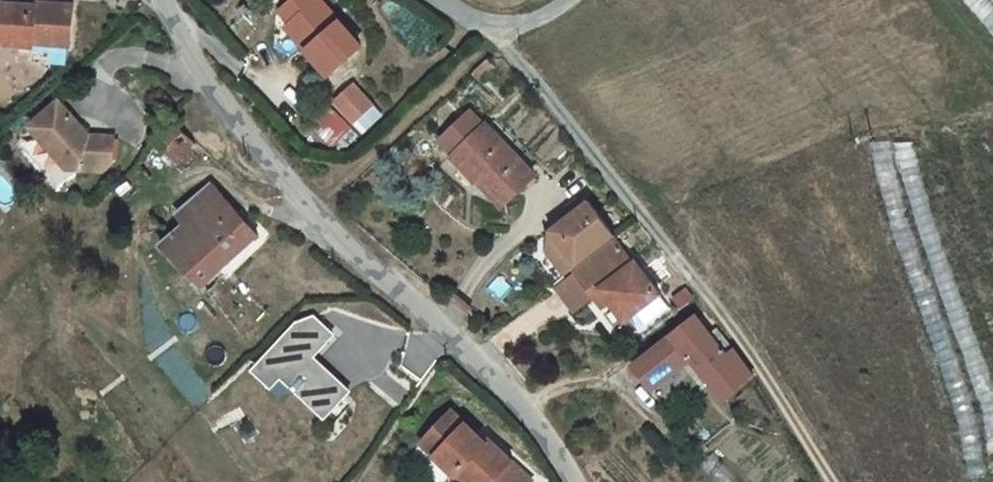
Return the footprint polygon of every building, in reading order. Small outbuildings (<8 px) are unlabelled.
[(283,5),(297,19),(290,25),(301,37),(321,57),(332,69),(365,38),(328,0),(289,0),(283,5)] [(992,34),(992,0),(966,0),(992,34)] [(9,49),(44,52),(44,44),(76,47),(78,11),(47,8),(44,10),(11,8),(9,49)] [(314,64),(321,57),(301,37),(294,43),(314,64)] [(76,65),(76,47),(44,44),(44,52),(43,64),(76,65)] [(357,87),(336,106),(357,128),(377,110),(357,87)] [(72,118),(57,102),(27,132),(63,172),(101,173),(113,161),(114,140),(89,136),(80,126),(75,131),(67,123),(72,118)] [(330,108),(313,125),(338,149),(355,132),(330,108)] [(453,155),(482,126),(468,111),(439,140),(453,155)] [(197,147),(174,121),(160,137),(154,143),(178,168),(197,147)] [(533,175),(484,124),(482,126),(453,155),(450,157),(476,183),(482,178),(506,201),(533,175)] [(913,142),(873,143),(898,241),(946,380),(962,431),(970,479),(987,476),(983,454),(992,451),(992,390),(938,236),(917,166),(913,142)] [(191,230),(168,255),(185,269),(193,277),(197,282),(203,287),(260,237),(215,188),(183,220),(191,230)] [(569,258),(577,267),(615,238),(589,202),(581,207),(574,213),(550,231),(547,253),(569,258)] [(574,213),(581,207),(577,202),(569,208),(574,213)] [(613,247),(574,278),(589,300),(597,293),(619,323),(653,296),(632,269),(628,270),(613,247)] [(569,258),(547,253),(564,277),(577,267),(569,258)] [(570,316),(589,300),(574,278),(554,294),(570,316)] [(326,419),(352,390),(315,357),(336,334),(316,315),(296,322),(251,370),(271,388),(281,400),(293,390),(326,419)] [(733,351),(730,347),(720,355),(691,318),(629,369),(636,379),(627,386),(635,395),(643,388),(646,392),(688,360),(719,399),(750,375),(742,363),(733,351)] [(451,415),(433,435),(446,448),(435,459),(456,479),(459,476),(465,481),(525,481),(488,446),(484,451),(473,441),(475,437),(451,415)] [(682,435),(674,441),(682,453),(686,451),(692,447),(682,435)] [(701,462),(716,481),(739,481),(716,451),(701,462)]
